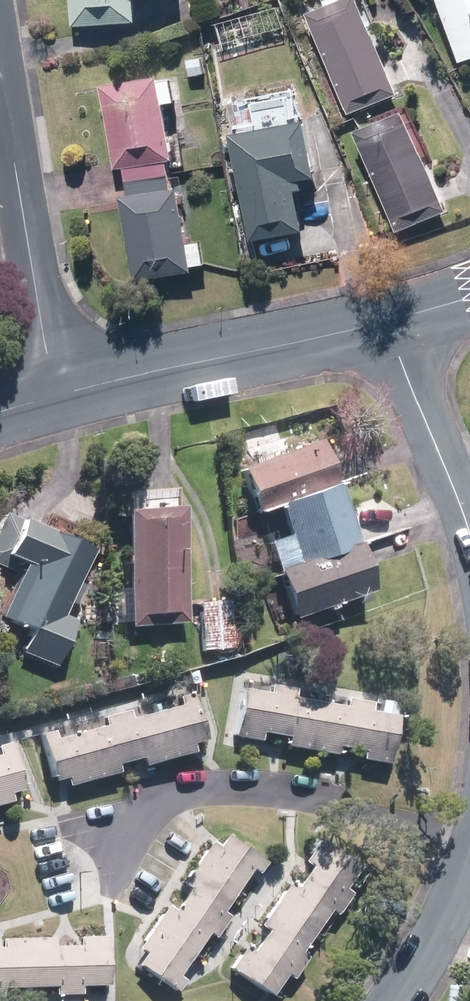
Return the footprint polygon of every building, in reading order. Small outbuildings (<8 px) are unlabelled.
[(77,22),(140,17),(138,0),(76,0),(77,22)] [(306,10),(350,111),(355,109),(362,124),(357,126),(397,220),(448,198),(409,108),(402,111),(394,92),(401,89),(363,0),(330,0),(306,10)] [(464,55),(469,53),(469,0),(447,0),(464,55)] [(166,75),(107,84),(119,162),(127,160),(131,187),(123,188),(136,277),(196,268),(183,184),(178,185),(173,156),(179,155),(166,75)] [(260,127),(236,131),(255,233),(308,224),(299,172),(320,168),(310,118),(295,121),(290,94),(255,100),(260,127)] [(376,587),(322,435),(243,463),(259,511),(280,503),(300,559),(281,566),(298,614),(376,587)] [(185,501),(128,504),(134,624),(191,621),(185,501)] [(87,546),(19,520),(6,554),(22,561),(2,612),(16,625),(19,650),(53,663),(70,620),(59,616),(87,546)] [(231,597),(200,599),(204,645),(234,643),(231,597)] [(272,694),(245,689),(239,734),(252,736),(253,731),(288,737),(286,744),(337,752),(338,745),(363,748),(362,756),(386,760),(393,712),(375,709),(376,704),(343,699),(343,704),(302,698),(303,692),(273,688),(272,694)] [(208,736),(194,693),(181,697),(183,703),(166,708),(164,703),(154,706),(155,712),(139,717),(137,709),(109,717),(112,726),(97,730),(96,726),(73,734),(74,737),(51,731),(50,748),(55,775),(67,771),(71,782),(121,766),(118,755),(140,748),(142,756),(208,736)] [(5,796),(3,789),(20,785),(12,753),(0,756),(0,798),(5,796)] [(197,953),(252,853),(214,832),(187,881),(189,895),(184,906),(171,908),(167,906),(144,949),(147,951),(141,963),(179,984),(188,968),(186,967),(194,952),(197,953)] [(346,878),(349,866),(318,845),(311,857),(311,871),(302,888),(289,888),(266,922),(266,939),(260,951),(250,954),(235,966),(250,977),(277,994),(284,986),(283,973),(296,971),(310,955),(313,933),(321,933),(324,912),(337,911),(336,893),(340,882),(346,878)] [(0,948),(0,980),(57,980),(57,990),(80,990),(80,980),(106,980),(106,938),(84,938),(84,949),(58,949),(58,940),(5,940),(5,948),(0,948)]
